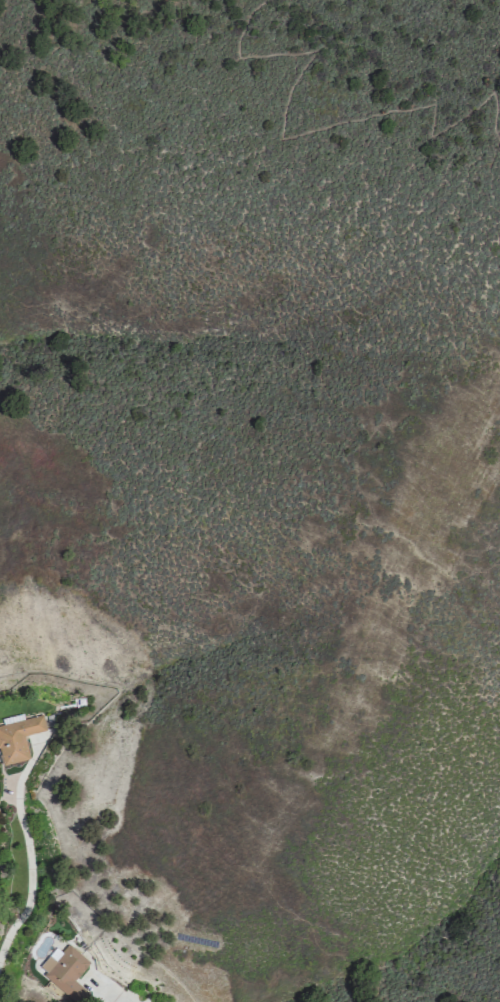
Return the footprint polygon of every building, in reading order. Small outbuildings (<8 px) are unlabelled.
[(29,759),(23,736),(45,731),(41,715),(0,725),(0,761),(1,766),(29,759)] [(91,996),(74,981),(89,963),(67,944),(60,952),(55,948),(37,970),(76,1001),(86,1001),(91,996)]
